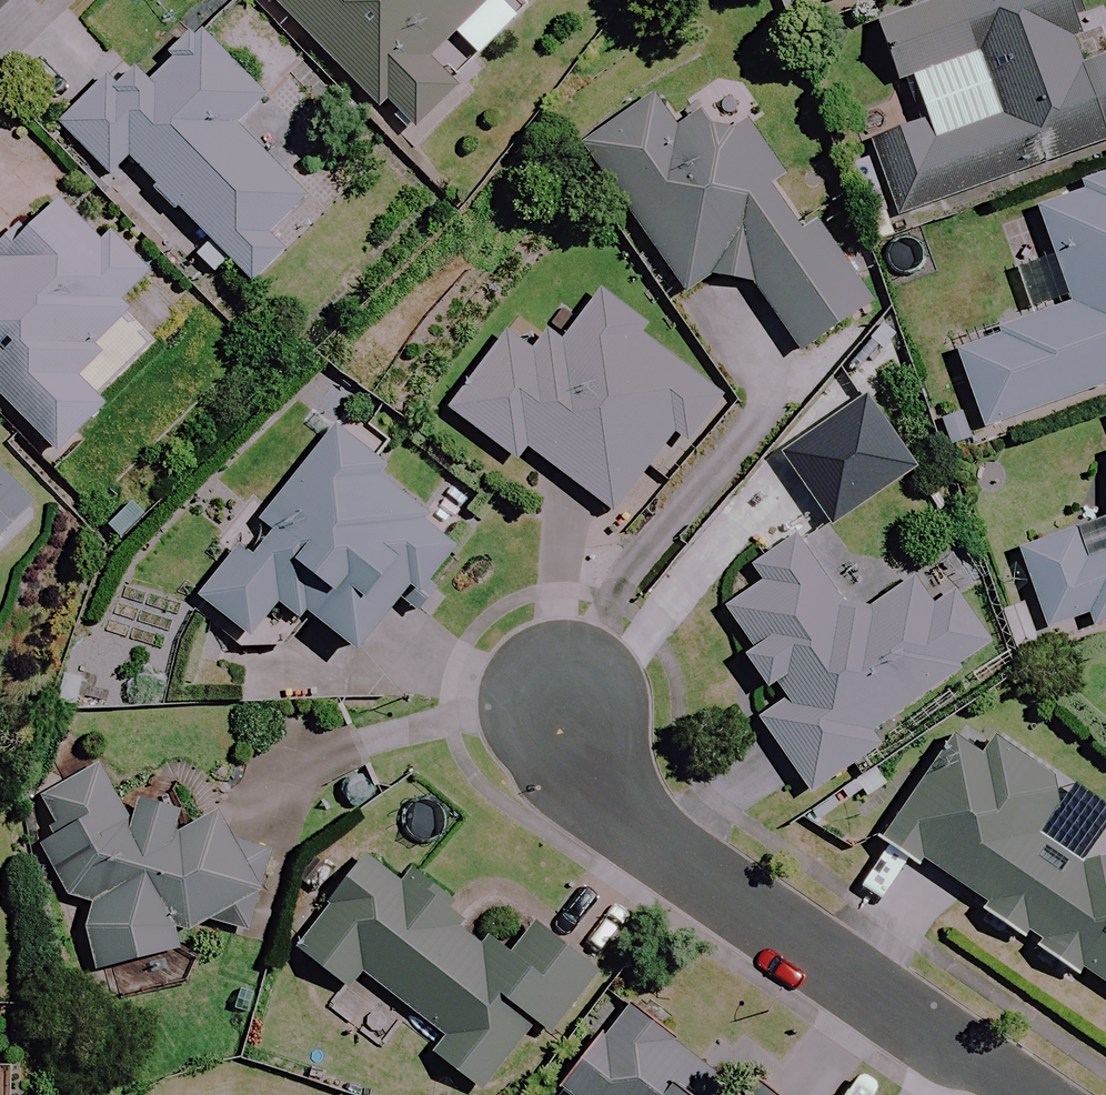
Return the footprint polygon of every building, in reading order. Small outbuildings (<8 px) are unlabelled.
[(385,110),(460,37),(477,55),(521,12),(509,0),(276,0),(385,110)] [(1061,0),(960,0),(1005,116),(935,143),(929,126),(874,147),(903,222),(1105,144),(1105,61),(1104,57),(1086,64),(1061,0)] [(136,94),(113,71),(60,125),(111,176),(129,157),(256,283),(286,254),(266,234),(309,191),(243,125),(273,95),(204,26),(136,94)] [(753,112),(701,147),(660,86),(586,135),(687,286),(706,272),(760,279),(805,346),(877,298),(753,112)] [(1073,185),(1075,191),(1028,208),(1063,310),(949,349),(975,427),(1105,382),(1105,174),(1073,185)] [(67,195),(0,260),(0,393),(58,453),(106,407),(65,365),(151,282),(67,195)] [(651,327),(605,292),(552,361),(512,331),(452,410),(520,462),(530,448),(615,513),(678,430),(694,442),(726,400),(644,337),(651,327)] [(386,462),(351,428),(263,518),(274,528),(207,596),(252,639),(294,596),(351,652),(449,551),(416,519),(423,511),(379,469),(386,462)] [(12,521),(0,509),(0,534),(12,521)] [(1039,629),(1081,615),(1085,628),(1105,621),(1105,548),(1079,557),(1070,530),(1012,550),(1039,629)] [(920,580),(861,620),(802,534),(755,566),(766,582),(727,608),(756,649),(748,655),(782,704),(762,718),(814,795),(879,750),(868,733),(990,650),(955,598),(939,609),(920,580)] [(1105,998),(1105,851),(1087,836),(1065,865),(1028,837),(1061,794),(973,727),(891,835),(1105,998)] [(110,766),(41,792),(105,966),(256,910),(214,797),(132,827),(110,766)] [(399,895),(364,863),(296,940),(354,992),(368,975),(447,1045),(440,1053),(485,1093),(603,960),(553,915),(518,955),(422,869),(399,895)] [(628,1007),(565,1089),(573,1094),(718,1094),(708,1087),(717,1075),(628,1007)] [(0,1054),(0,1094),(11,1094),(12,1054),(0,1054)]
